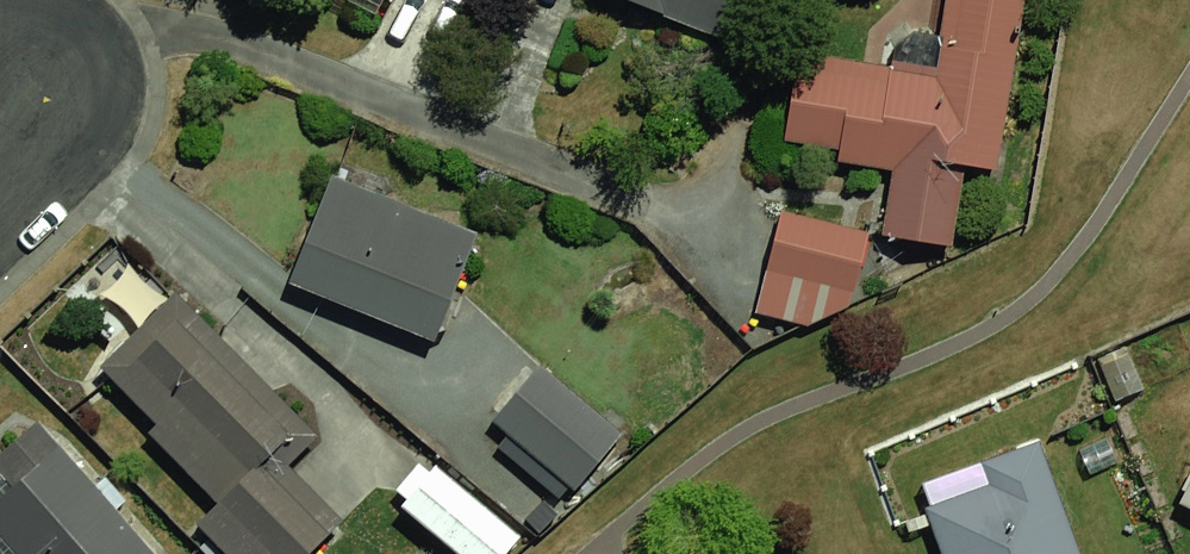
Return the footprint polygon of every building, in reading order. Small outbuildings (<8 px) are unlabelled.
[(734,36),(746,0),(622,0),(734,36)] [(787,139),(879,155),(867,223),(944,237),(955,177),(987,183),(1019,0),(935,0),(924,64),(804,43),(787,139)] [(320,173),(281,278),(433,335),(473,230),(320,173)] [(871,235),(781,213),(755,315),(808,328),(853,308),(871,235)] [(85,374),(214,499),(191,522),(225,553),(294,553),(326,521),(271,467),(306,431),(165,293),(85,374)] [(525,358),(471,418),(546,484),(599,425),(525,358)] [(0,464),(0,553),(159,553),(36,428),(0,464)] [(917,485),(938,553),(1080,553),(1047,446),(917,485)] [(438,457),(398,504),(457,553),(517,553),(531,537),(438,457)] [(1156,528),(1189,546),(1189,462),(1156,528)]
